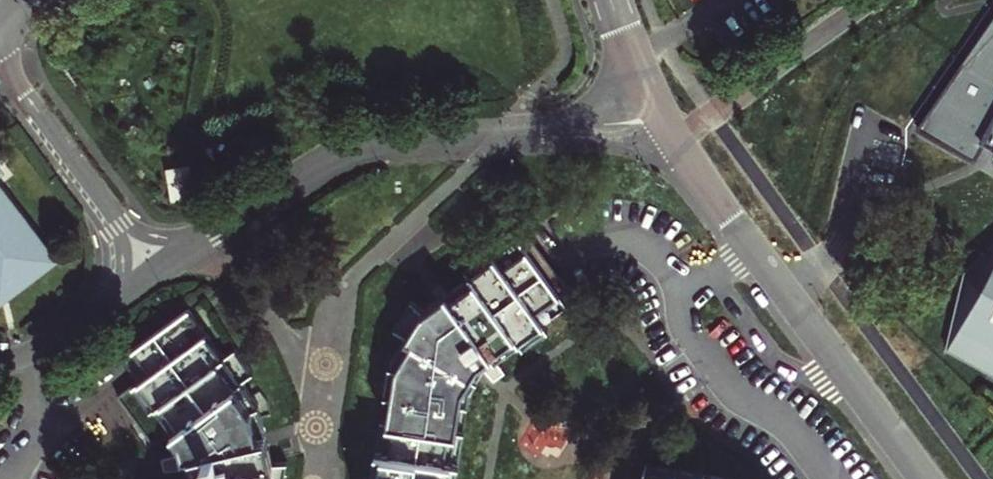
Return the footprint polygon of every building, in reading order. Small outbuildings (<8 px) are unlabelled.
[(5,285),(13,295),(53,264),(46,255),(52,249),(0,180),(0,289),(5,285)] [(966,277),(949,348),(992,372),(992,249),(966,277)] [(470,390),(477,377),(483,381),(487,374),(490,369),(502,361),(494,349),(516,332),(525,344),(548,326),(541,315),(564,297),(533,255),(509,271),(497,255),(473,271),(478,279),(430,312),(419,301),(400,330),(413,338),(397,367),(392,393),(399,394),(386,478),(455,478),(470,390)] [(194,310),(127,358),(144,383),(125,398),(159,446),(185,427),(194,439),(196,453),(189,454),(192,469),(190,478),(288,478),(291,464),(276,465),(260,405),(245,383),(256,374),(239,350),(228,359),(194,310)] [(652,468),(650,478),(726,478),(652,468)]
